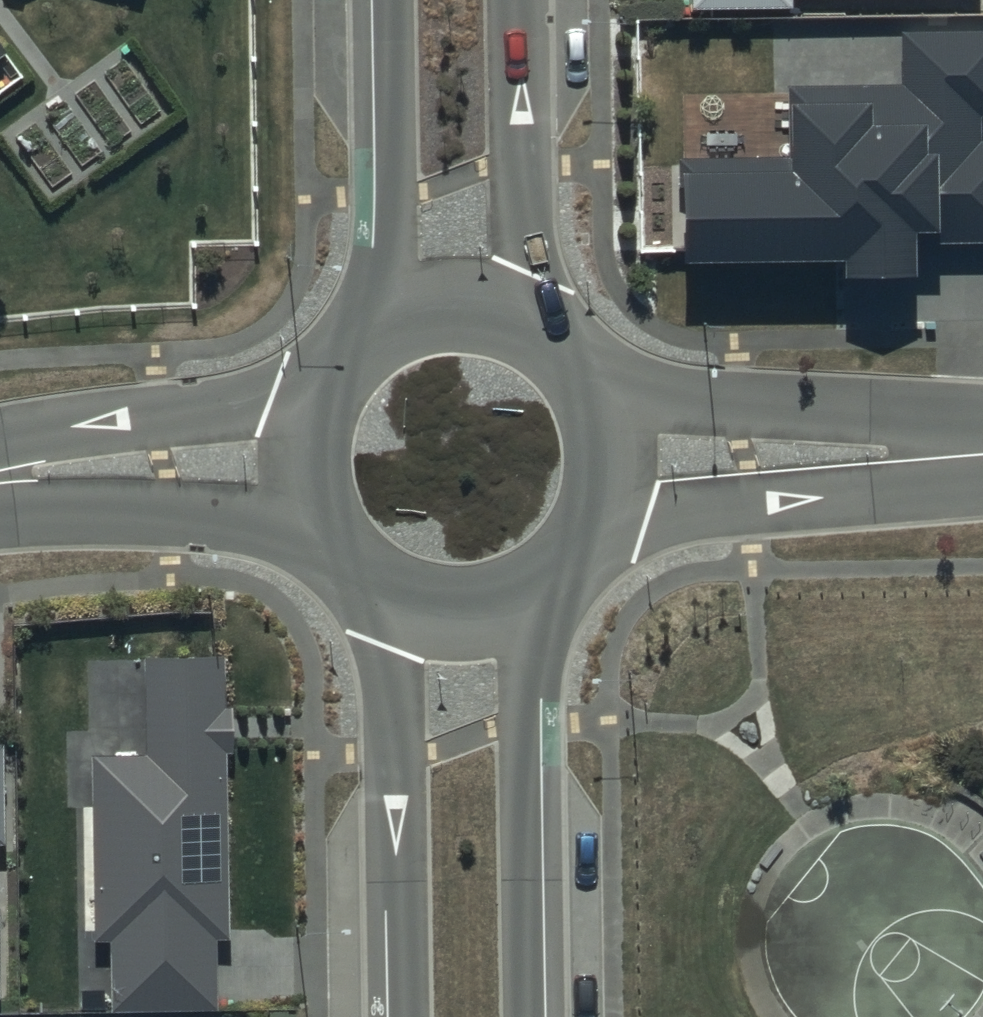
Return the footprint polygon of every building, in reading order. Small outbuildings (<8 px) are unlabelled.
[(695,12),(797,10),(797,0),(695,0),(695,12)] [(903,32),(904,85),(790,87),(791,157),(684,159),(686,263),(845,260),(846,276),(918,274),(917,232),(939,232),(940,243),(982,242),(982,141),(981,141),(981,117),(982,117),(982,31),(903,32)] [(224,656),(144,657),(146,755),(94,757),(98,941),(110,940),(112,1013),(219,1011),(218,943),(232,943),(228,756),(234,756),(233,708),(225,708),(224,656)]
